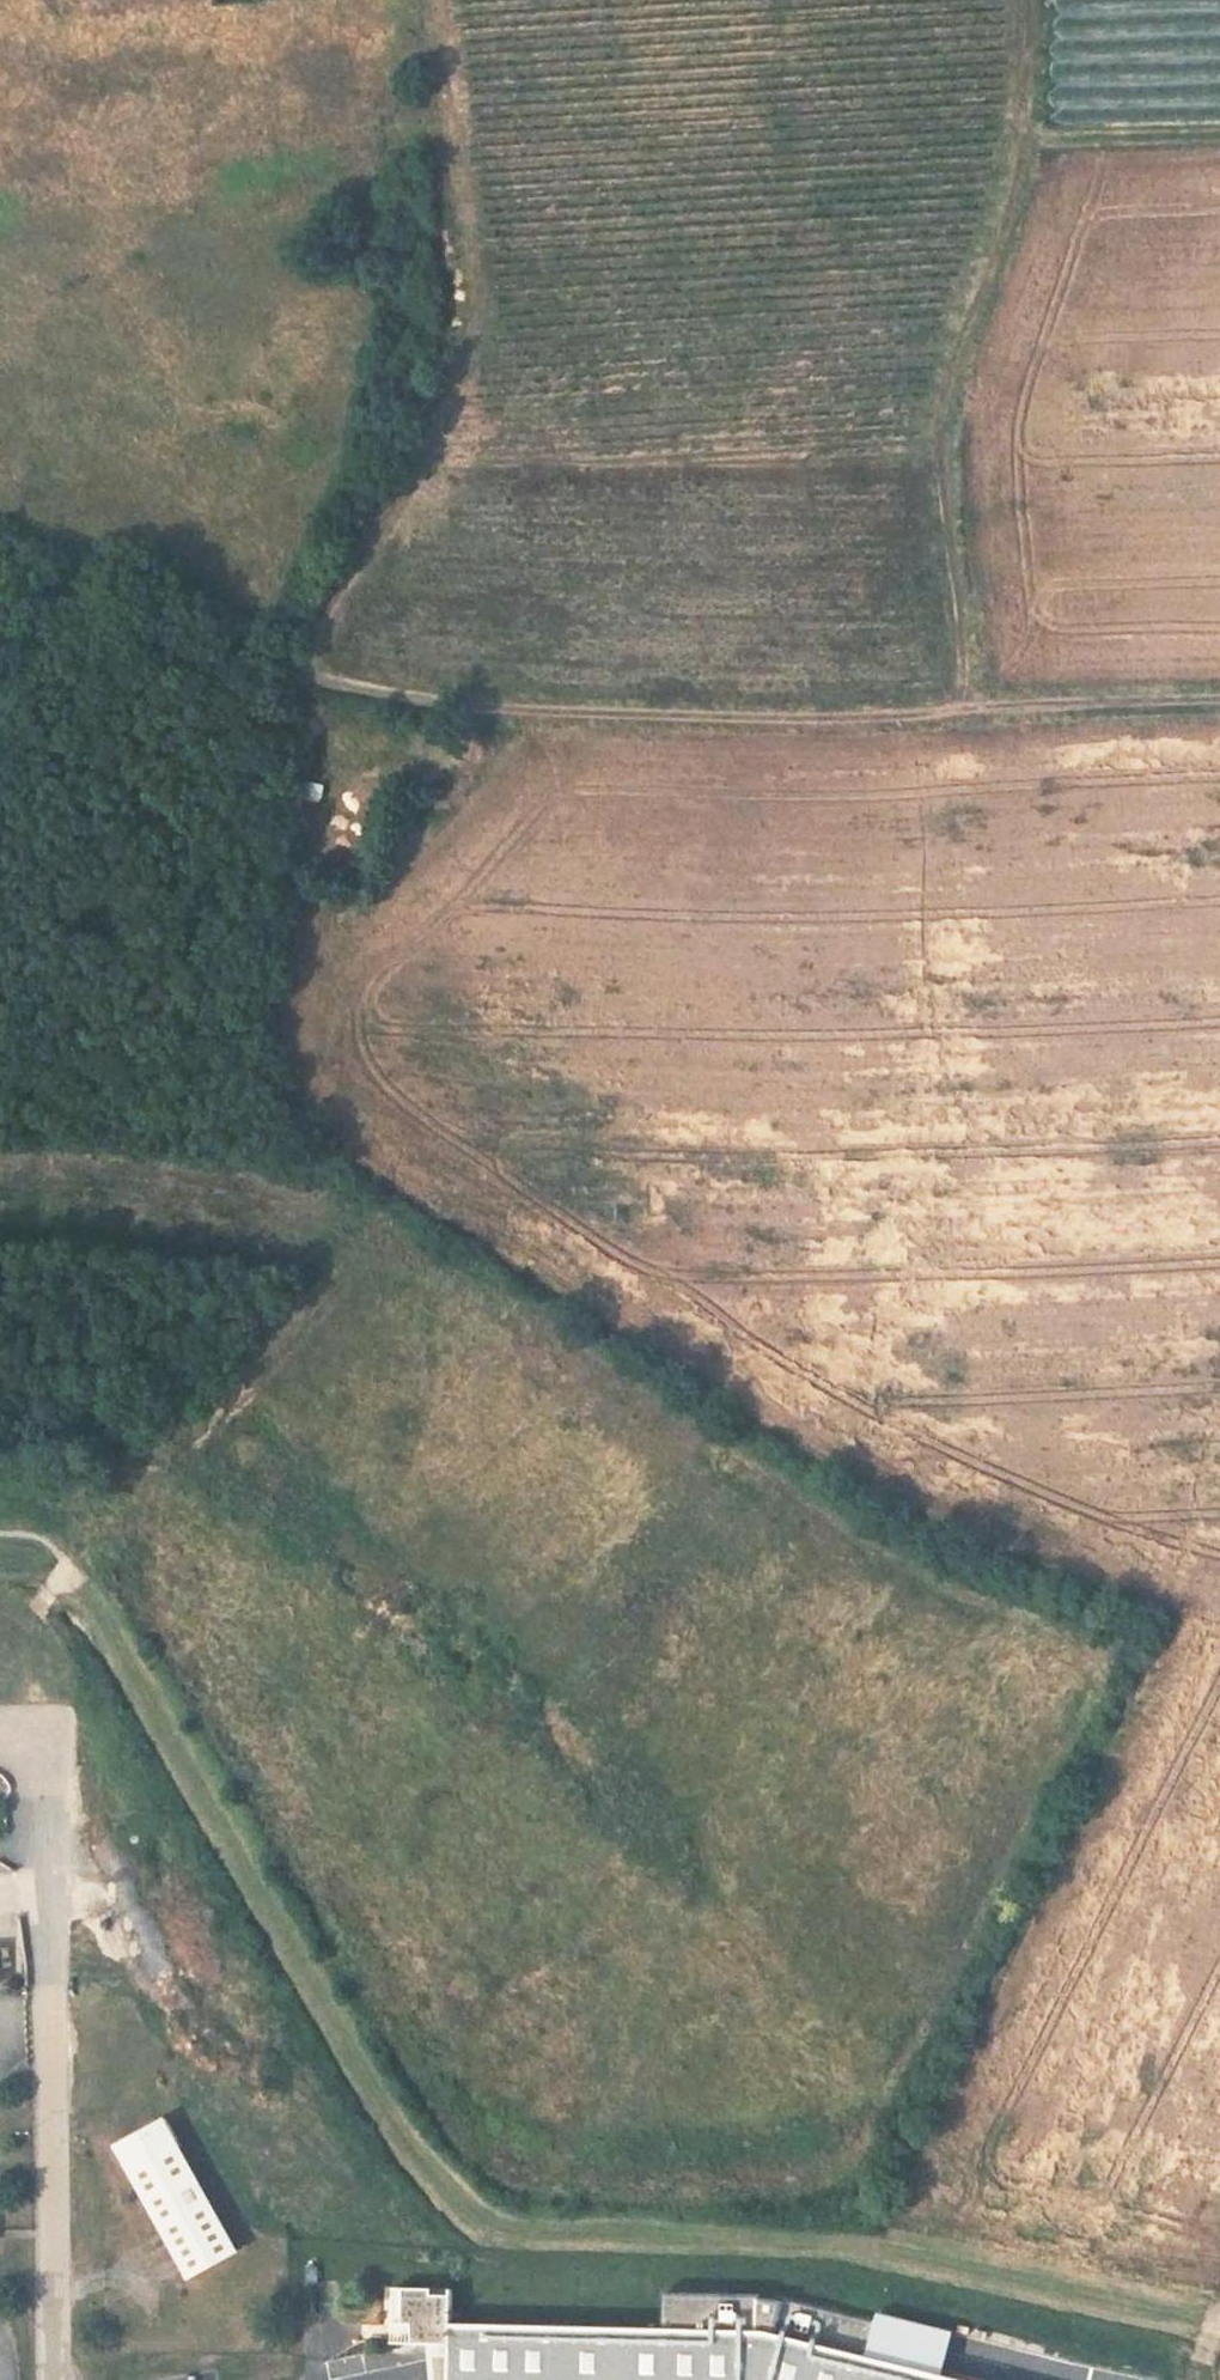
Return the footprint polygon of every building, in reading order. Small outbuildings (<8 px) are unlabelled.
[(34,1887),(33,1864),(0,1866),(0,1888),(34,1887)] [(165,2119),(114,2147),(188,2280),(238,2251),(165,2119)] [(449,2379),(952,2379),(765,2336),(450,2325),(451,2290),(393,2289),(392,2344),(450,2345),(449,2379)]
